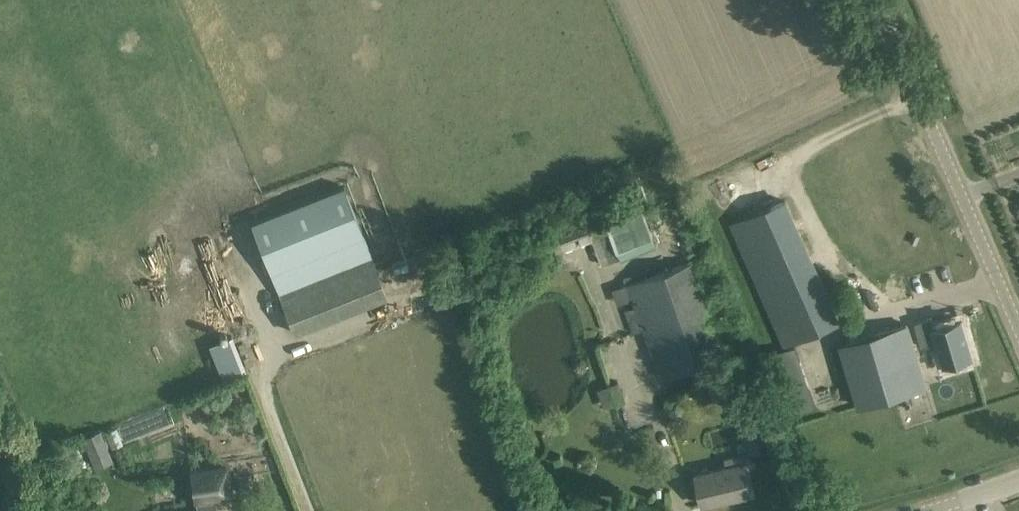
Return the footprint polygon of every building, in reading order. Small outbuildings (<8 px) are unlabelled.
[(341,186),(250,222),(278,293),(293,332),(385,296),(375,269),(370,257),(341,186)] [(786,200),(732,224),(784,344),(838,321),(786,200)] [(591,226),(588,227),(592,237),(603,266),(621,259),(606,220),(591,226)] [(590,222),(557,236),(561,244),(562,244),(566,247),(575,243),(574,239),(580,237),(582,241),(592,237),(588,227),(591,226),(590,222)] [(695,262),(613,290),(618,305),(632,300),(634,307),(625,310),(633,333),(642,331),(659,379),(727,355),(695,262)] [(935,328),(920,332),(925,348),(939,344),(940,345),(945,363),(972,356),(961,320),(935,328)] [(907,325),(842,344),(860,405),(925,386),(907,325)] [(197,327),(111,361),(118,382),(198,349),(222,376),(239,363),(218,337),(206,344),(197,327)] [(816,406),(796,347),(770,356),(790,414),(816,406)] [(619,382),(598,389),(604,409),(626,401),(619,382)] [(763,413),(743,417),(750,450),(771,446),(763,413)] [(101,432),(84,438),(95,468),(112,462),(101,432)] [(726,466),(696,472),(704,505),(750,494),(743,462),(752,460),(750,452),(724,458),(726,466)] [(210,498),(229,495),(227,475),(226,469),(190,474),(194,502),(196,502),(197,510),(212,510),(210,498)]
